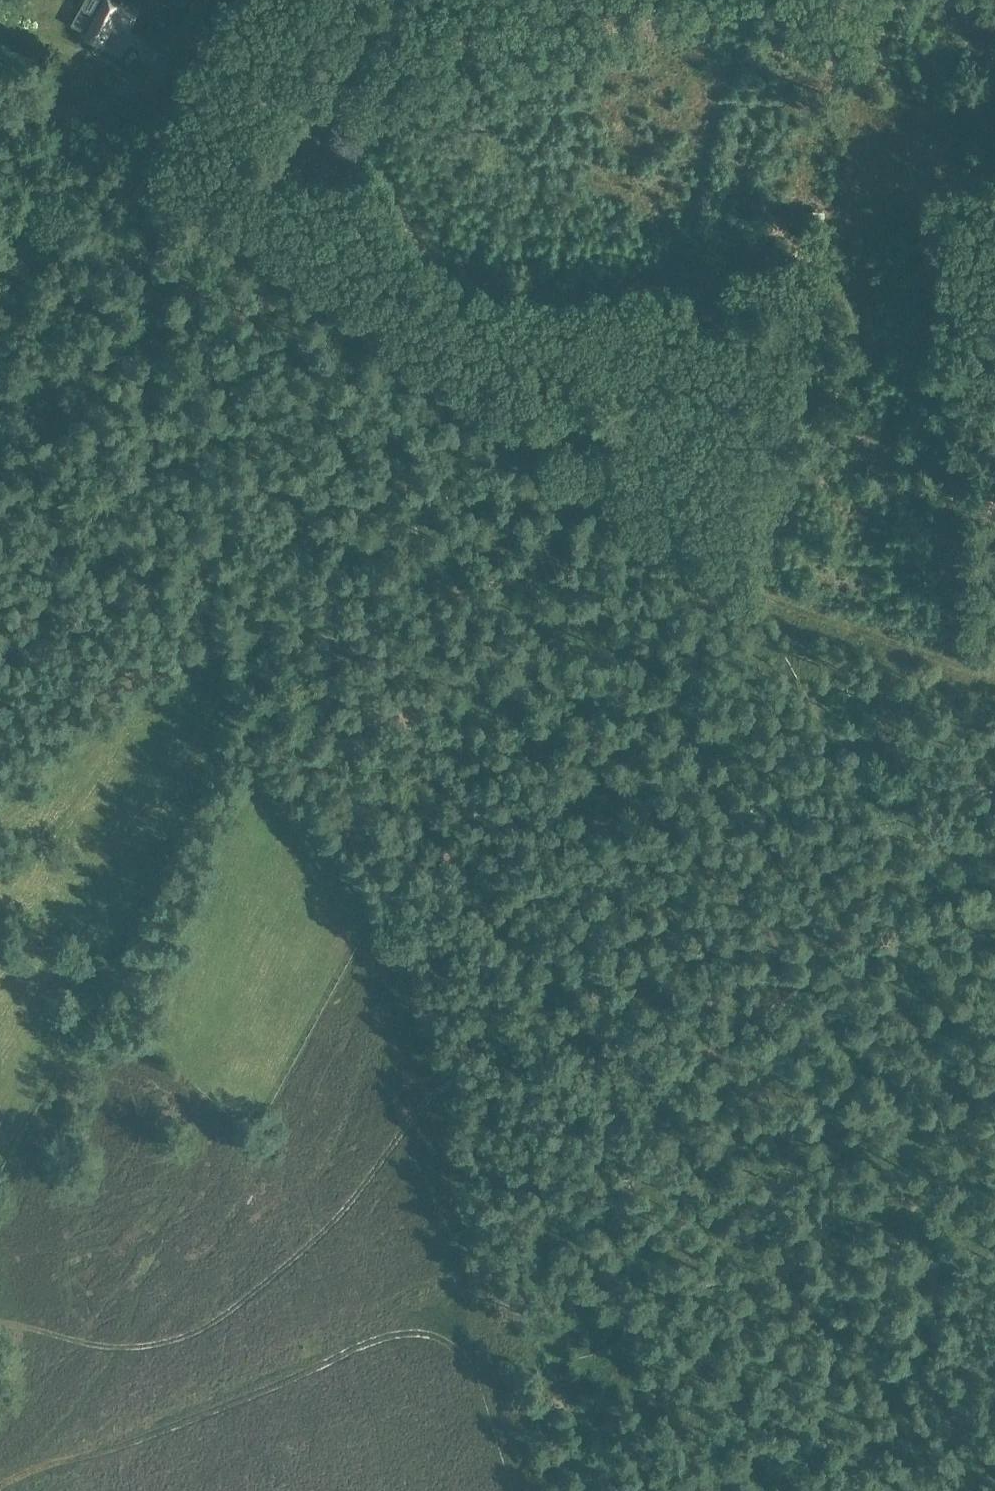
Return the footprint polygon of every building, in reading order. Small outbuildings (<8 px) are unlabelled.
[(112,0),(103,0),(93,19),(79,12),(71,28),(85,35),(103,45),(114,24),(128,31),(136,16),(122,9),(124,6),(112,0)]
